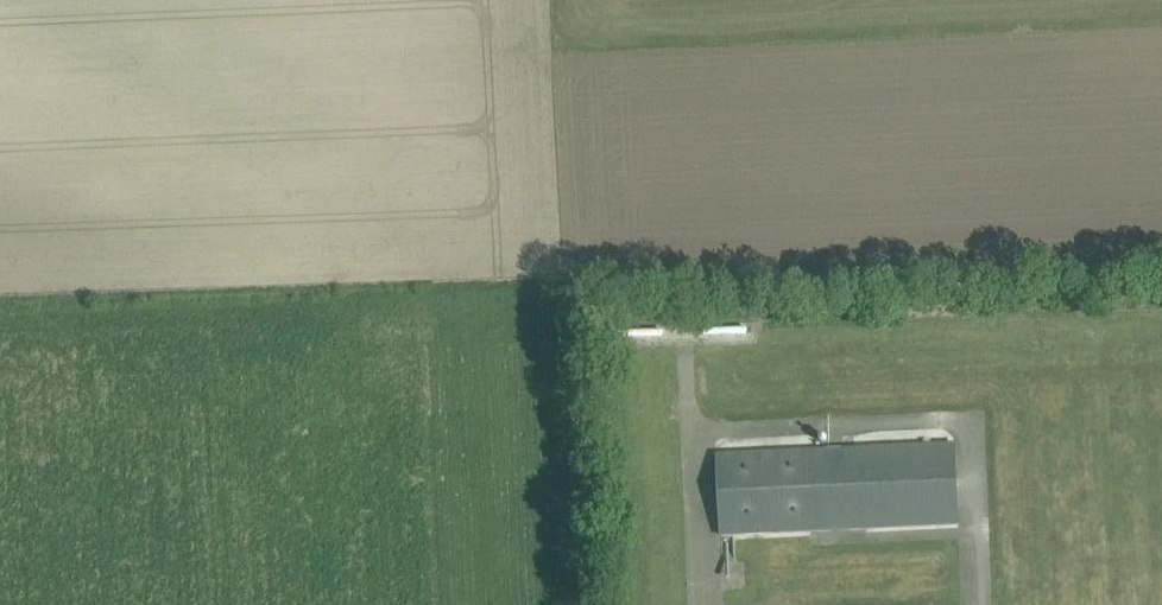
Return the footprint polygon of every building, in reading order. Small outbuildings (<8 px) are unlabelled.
[(956,442),(716,453),(720,535),(960,524),(956,442)]
